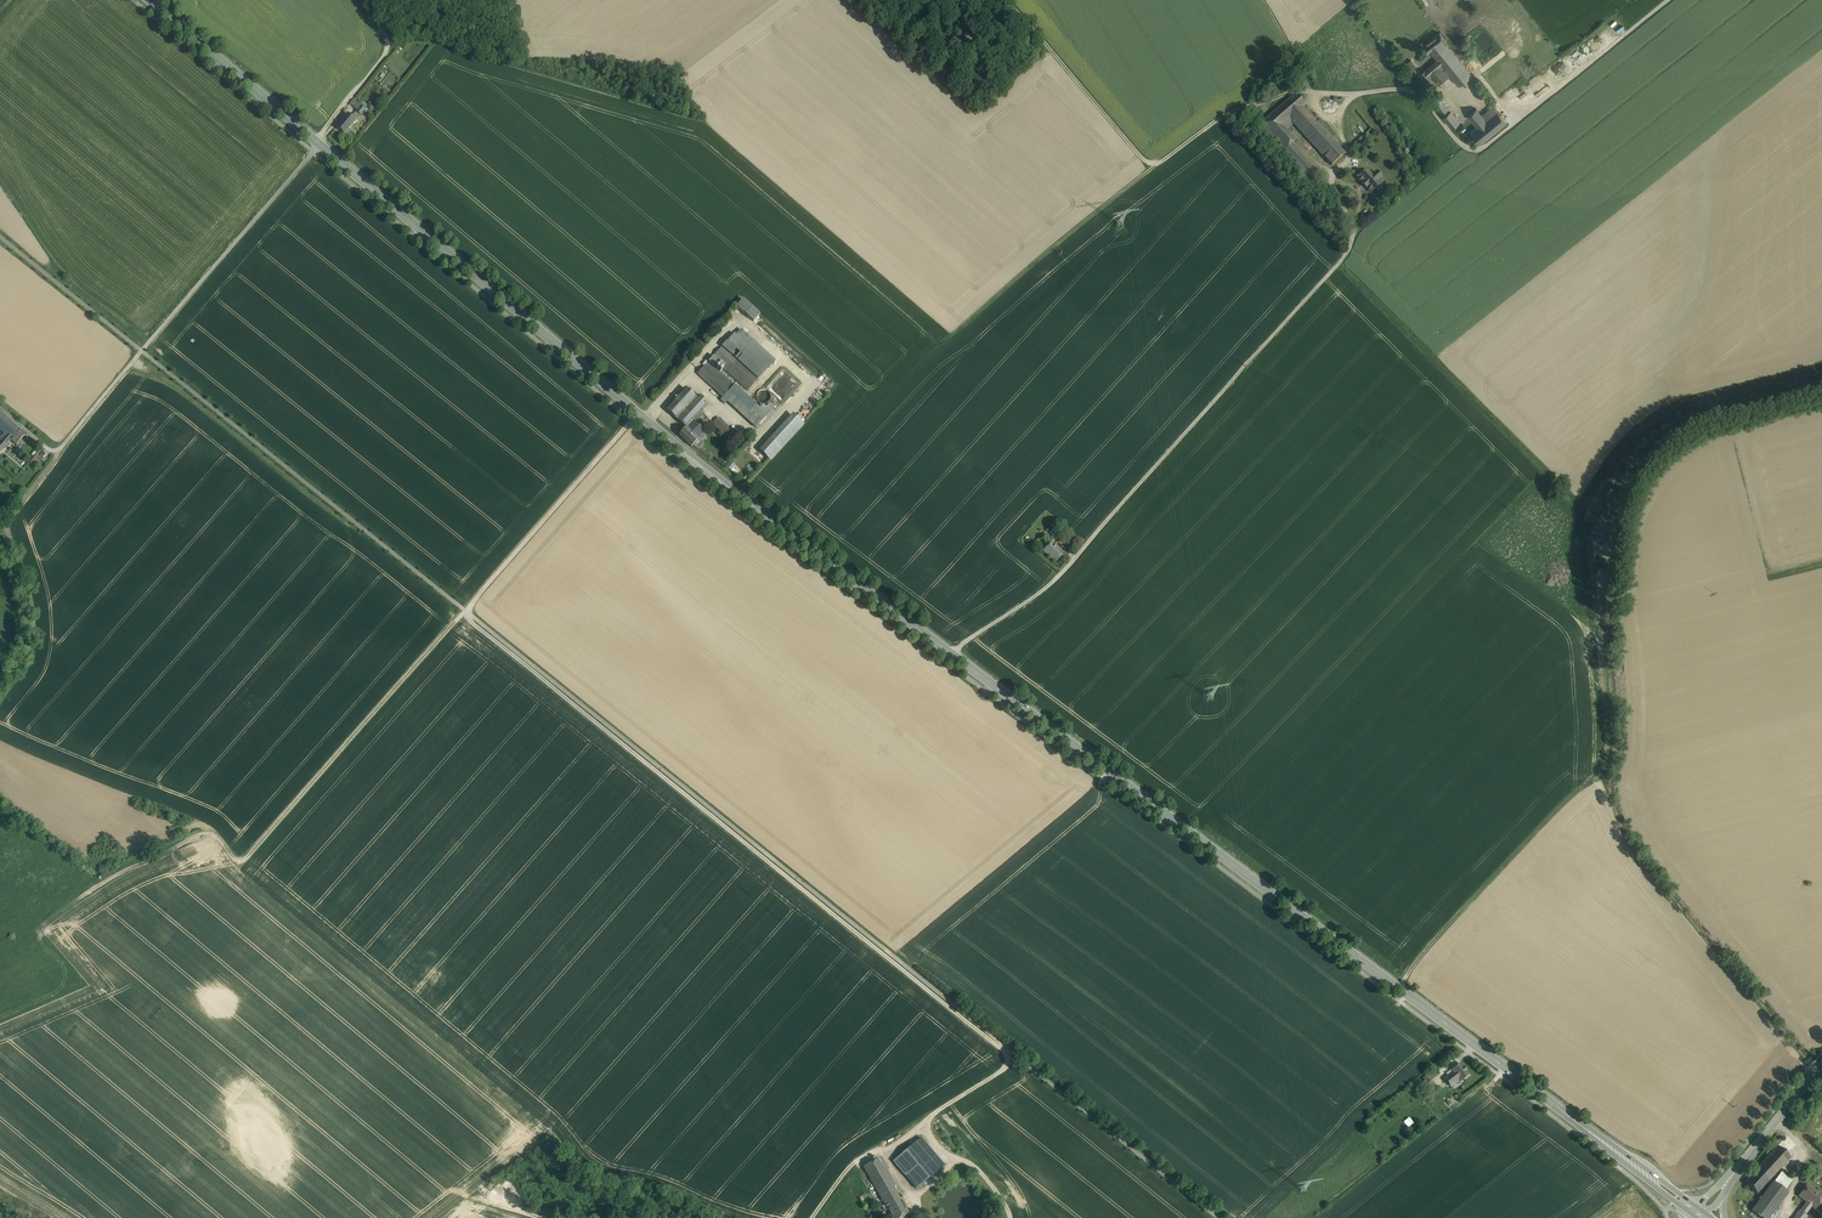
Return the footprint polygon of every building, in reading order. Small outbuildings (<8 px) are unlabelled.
[(1440,32),(1423,46),(1428,52),(1430,50),(1443,40),(1445,39),(1440,32)] [(1472,75),(1443,40),(1430,50),(1438,60),(1421,73),(1433,88),(1439,84),(1440,83),(1450,75),(1454,80),(1459,86),(1472,75)] [(1417,67),(1411,60),(1407,63),(1413,70),(1417,67)] [(1451,110),(1438,94),(1431,100),(1444,116),(1451,110)] [(1295,95),(1260,124),(1284,150),(1291,144),(1291,145),(1295,141),(1286,130),(1282,126),(1289,120),(1303,108),(1305,106),(1295,95)] [(358,102),(366,108),(367,106),(360,100),(358,102)] [(366,108),(358,102),(354,107),(357,110),(356,111),(361,115),(362,113),(366,108)] [(1494,105),(1482,115),(1486,119),(1497,110),(1494,105)] [(1317,124),(1303,108),(1289,120),(1293,124),(1304,136),(1317,124)] [(1477,109),(1468,116),(1477,126),(1486,119),(1482,115),(1477,109)] [(1451,110),(1444,116),(1452,127),(1460,121),(1451,110)] [(1477,126),(1470,132),(1481,144),(1507,122),(1497,110),(1486,119),(1477,126)] [(336,127),(344,133),(355,120),(347,114),(336,127)] [(1282,126),(1286,130),(1293,124),(1289,120),(1282,126)] [(1320,127),(1317,124),(1304,136),(1307,139),(1320,127)] [(1345,154),(1320,127),(1307,139),(1331,165),(1331,166),(1344,154),(1345,155),(1345,154)] [(1316,171),(1298,152),(1291,145),(1291,144),(1284,150),(1291,158),(1289,159),(1308,179),(1316,171)] [(1372,176),(1367,171),(1364,174),(1363,173),(1357,178),(1362,184),(1365,188),(1366,188),(1371,193),(1380,185),(1377,182),(1381,178),(1376,173),(1372,176)] [(760,315),(743,300),(737,307),(753,322),(760,315)] [(775,361),(741,330),(735,336),(733,334),(722,346),(759,379),(775,361)] [(758,380),(722,347),(713,356),(750,389),(758,380)] [(734,385),(708,362),(697,374),(723,397),(734,385)] [(760,409),(736,387),(725,399),(755,427),(766,415),(760,409)] [(696,398),(685,388),(665,409),(686,428),(692,421),(695,424),(699,418),(698,416),(708,405),(698,395),(696,398)] [(769,402),(771,397),(769,391),(764,389),(759,392),(757,397),(759,402),(764,404),(769,402)] [(766,408),(763,406),(760,409),(766,415),(770,412),(766,408)] [(3,415),(0,418),(0,431),(4,434),(6,437),(11,441),(17,446),(26,435),(3,415)] [(803,425),(791,415),(760,450),(771,460),(803,425)] [(719,417),(713,424),(727,438),(733,431),(719,417)] [(692,421),(686,428),(679,436),(691,448),(693,446),(699,439),(704,434),(695,424),(692,421)] [(0,444),(0,453),(11,441),(6,437),(1,442),(0,444)] [(699,439),(693,446),(696,449),(702,442),(699,439)] [(37,457),(31,464),(36,468),(41,461),(37,457)] [(1054,529),(1051,533),(1056,538),(1060,534),(1054,529)] [(1064,553),(1051,542),(1043,551),(1056,562),(1064,553)] [(1452,1072),(1444,1079),(1450,1087),(1459,1080),(1460,1082),(1468,1075),(1465,1071),(1466,1071),(1463,1067),(1463,1068),(1460,1064),(1451,1070),(1452,1072)] [(1409,1117),(1403,1121),(1408,1127),(1414,1123),(1409,1117)] [(944,1165),(922,1139),(915,1145),(937,1171),(944,1165)] [(915,1145),(894,1163),(901,1170),(900,1171),(916,1189),(937,1171),(915,1145)] [(1790,1158),(1778,1146),(1766,1158),(1779,1170),(1790,1158)] [(1779,1170),(1766,1158),(1745,1182),(1757,1194),(1779,1170)] [(900,1197),(878,1159),(863,1167),(885,1205),(900,1197)] [(1779,1175),(1774,1183),(1784,1191),(1790,1183),(1785,1179),(1779,1175)] [(1774,1183),(1752,1211),(1761,1217),(1768,1217),(1787,1193),(1784,1191),(1774,1183)] [(1807,1186),(1799,1196),(1806,1201),(1807,1202),(1812,1205),(1816,1208),(1821,1200),(1821,1197),(1815,1192),(1807,1186)] [(900,1197),(885,1205),(892,1217),(901,1217),(909,1214),(900,1197)] [(1807,1203),(1800,1211),(1805,1214),(1812,1205),(1807,1202),(1806,1201),(1807,1203)]
